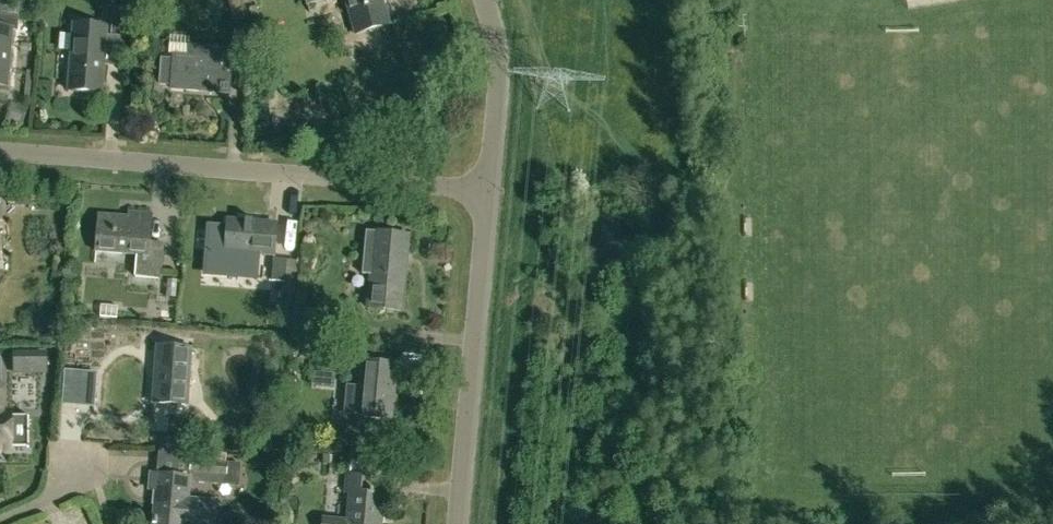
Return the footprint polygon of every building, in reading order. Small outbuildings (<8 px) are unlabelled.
[(14,28),(20,28),(22,0),(0,0),(0,84),(10,85),(14,28)] [(242,0),(229,0),(235,22),(249,18),(244,0),(242,1),(242,0)] [(358,34),(391,25),(384,0),(349,0),(358,34)] [(129,9),(114,8),(112,37),(127,39),(129,9)] [(70,91),(104,94),(110,26),(76,23),(70,91)] [(190,44),(190,56),(176,55),(175,60),(164,59),(162,83),(173,84),(172,88),(230,94),(233,60),(234,60),(235,47),(190,44)] [(257,99),(258,116),(270,115),(268,98),(257,99)] [(97,250),(137,254),(135,276),(146,277),(160,278),(164,242),(150,241),(153,214),(129,212),(128,217),(101,215),(97,250)] [(254,269),(255,253),(276,255),(278,223),(229,220),(226,251),(228,251),(227,266),(254,269)] [(410,235),(366,231),(362,273),(375,275),(373,288),(370,288),(368,307),(402,311),(410,235)] [(288,260),(275,259),(273,287),(286,289),(288,260)] [(320,310),(293,308),(291,331),(318,334),(320,310)] [(158,346),(154,403),(187,405),(192,348),(158,346)] [(15,354),(15,372),(45,372),(45,354),(42,354),(15,354)] [(360,418),(393,421),(399,364),(366,361),(360,418)] [(11,449),(11,417),(1,417),(1,386),(0,386),(0,449),(11,449)] [(165,421),(164,430),(184,432),(184,423),(165,421)] [(230,462),(195,459),(193,459),(191,473),(229,476),(230,462)] [(158,490),(155,523),(217,523),(219,502),(189,500),(191,477),(151,474),(150,490),(158,490)] [(386,495),(376,494),(378,477),(349,474),(347,492),(352,493),(349,520),(326,518),(326,523),(383,523),(386,495)]
